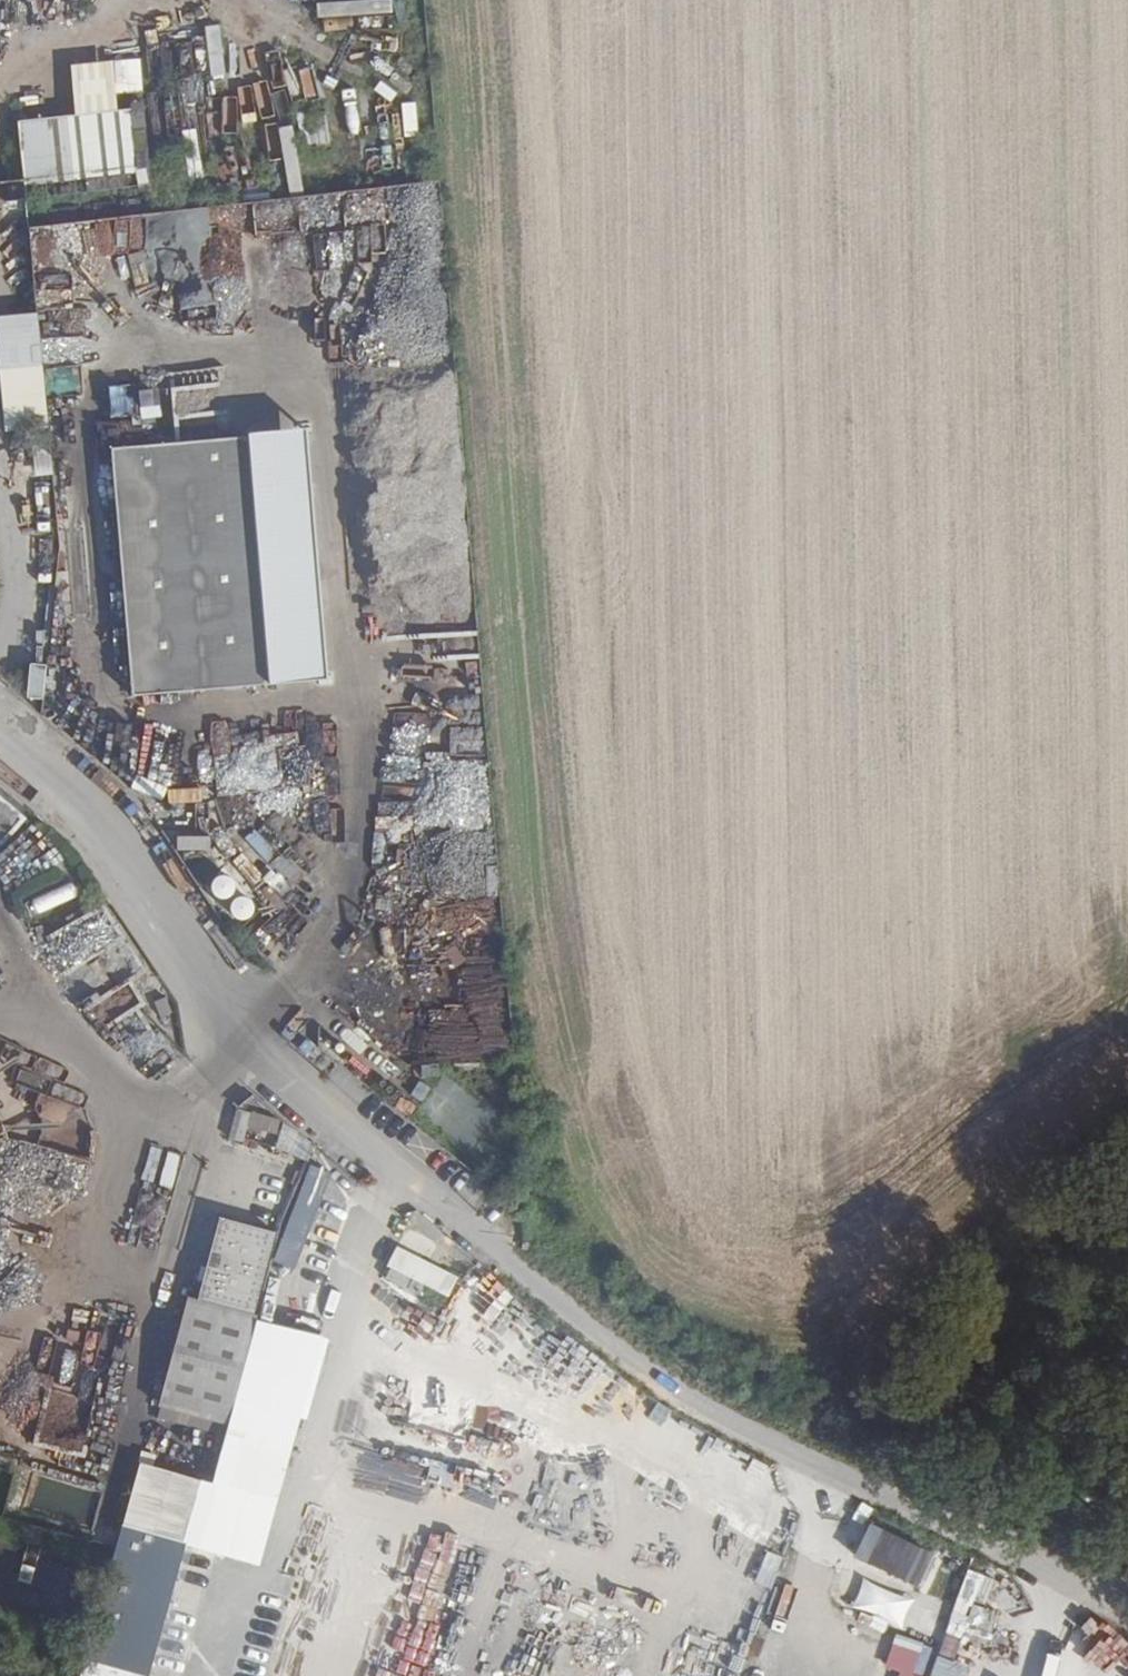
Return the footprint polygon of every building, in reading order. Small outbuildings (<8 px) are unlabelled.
[(16,119),(22,184),(139,175),(136,141),(146,140),(142,103),(145,103),(140,47),(111,49),(112,60),(69,64),(73,115),(16,119)] [(286,83),(284,48),(256,50),(258,85),(286,83)] [(57,335),(83,333),(81,311),(56,313),(57,335)] [(38,313),(0,315),(0,418),(1,428),(44,426),(38,313)] [(416,423),(415,408),(435,407),(434,399),(382,402),(384,425),(416,423)] [(248,434),(112,445),(132,693),(268,682),(248,434)] [(352,468),(384,461),(381,448),(349,455),(352,468)] [(97,911),(107,927),(123,917),(113,902),(97,911)] [(252,1118),(250,1127),(279,1134),(275,1150),(305,1157),(311,1132),(252,1118)] [(169,1143),(161,1175),(173,1178),(180,1146),(169,1143)] [(369,1263),(396,1202),(319,1165),(289,1224),(369,1263)] [(394,1248),(384,1270),(449,1296),(458,1275),(394,1248)] [(239,1328),(166,1307),(143,1389),(218,1409),(239,1328)] [(137,1464),(87,1662),(145,1675),(150,1675),(200,1480),(137,1464)]
